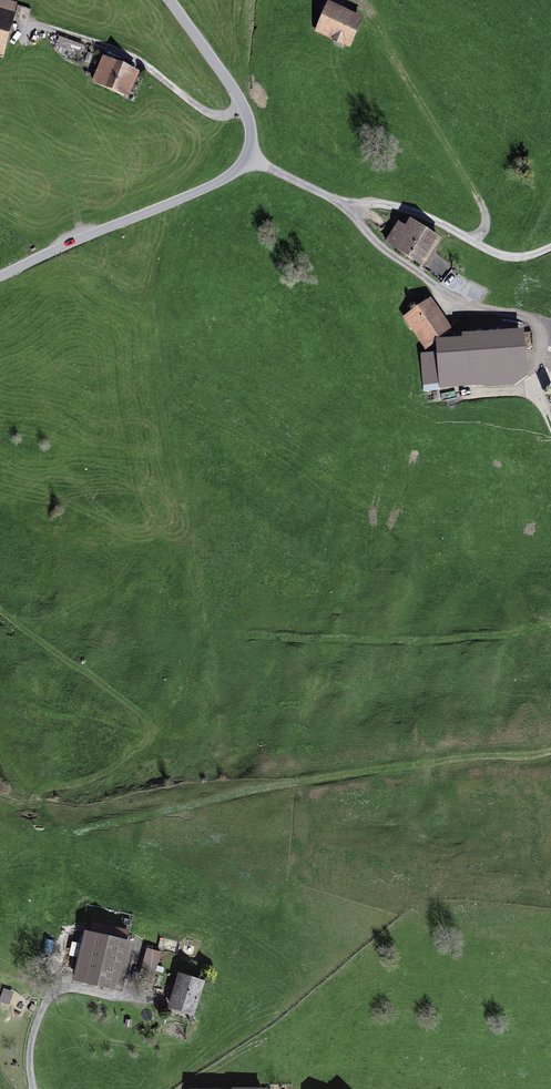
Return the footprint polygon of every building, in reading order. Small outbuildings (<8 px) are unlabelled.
[(365,18),(330,1),(315,32),(351,49),(365,18)] [(7,58),(18,15),(0,10),(0,56),(7,58)] [(96,85),(131,100),(143,74),(107,58),(96,85)] [(385,244),(422,269),(442,240),(412,220),(407,229),(399,223),(385,244)] [(433,300),(406,317),(427,351),(443,340),(455,333),(433,300)] [(446,392),(534,387),(530,335),(443,340),(446,392)] [(93,932),(81,983),(131,996),(144,944),(93,932)] [(158,972),(160,950),(145,948),(143,970),(158,972)] [(214,984),(185,975),(174,1013),(203,1021),(214,984)]
